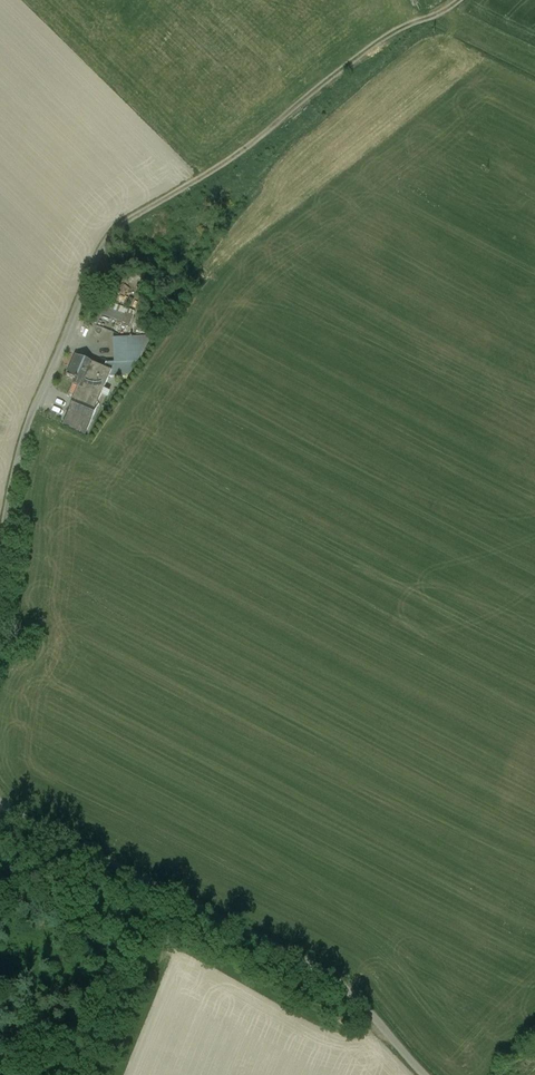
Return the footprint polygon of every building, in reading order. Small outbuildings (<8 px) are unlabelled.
[(101,299),(96,314),(123,322),(128,308),(101,299)] [(150,337),(114,338),(115,363),(137,362),(150,337)] [(112,371),(77,356),(69,375),(76,378),(74,383),(80,386),(101,396),(112,371)] [(80,386),(66,420),(88,430),(98,406),(97,406),(101,396),(80,386)]
